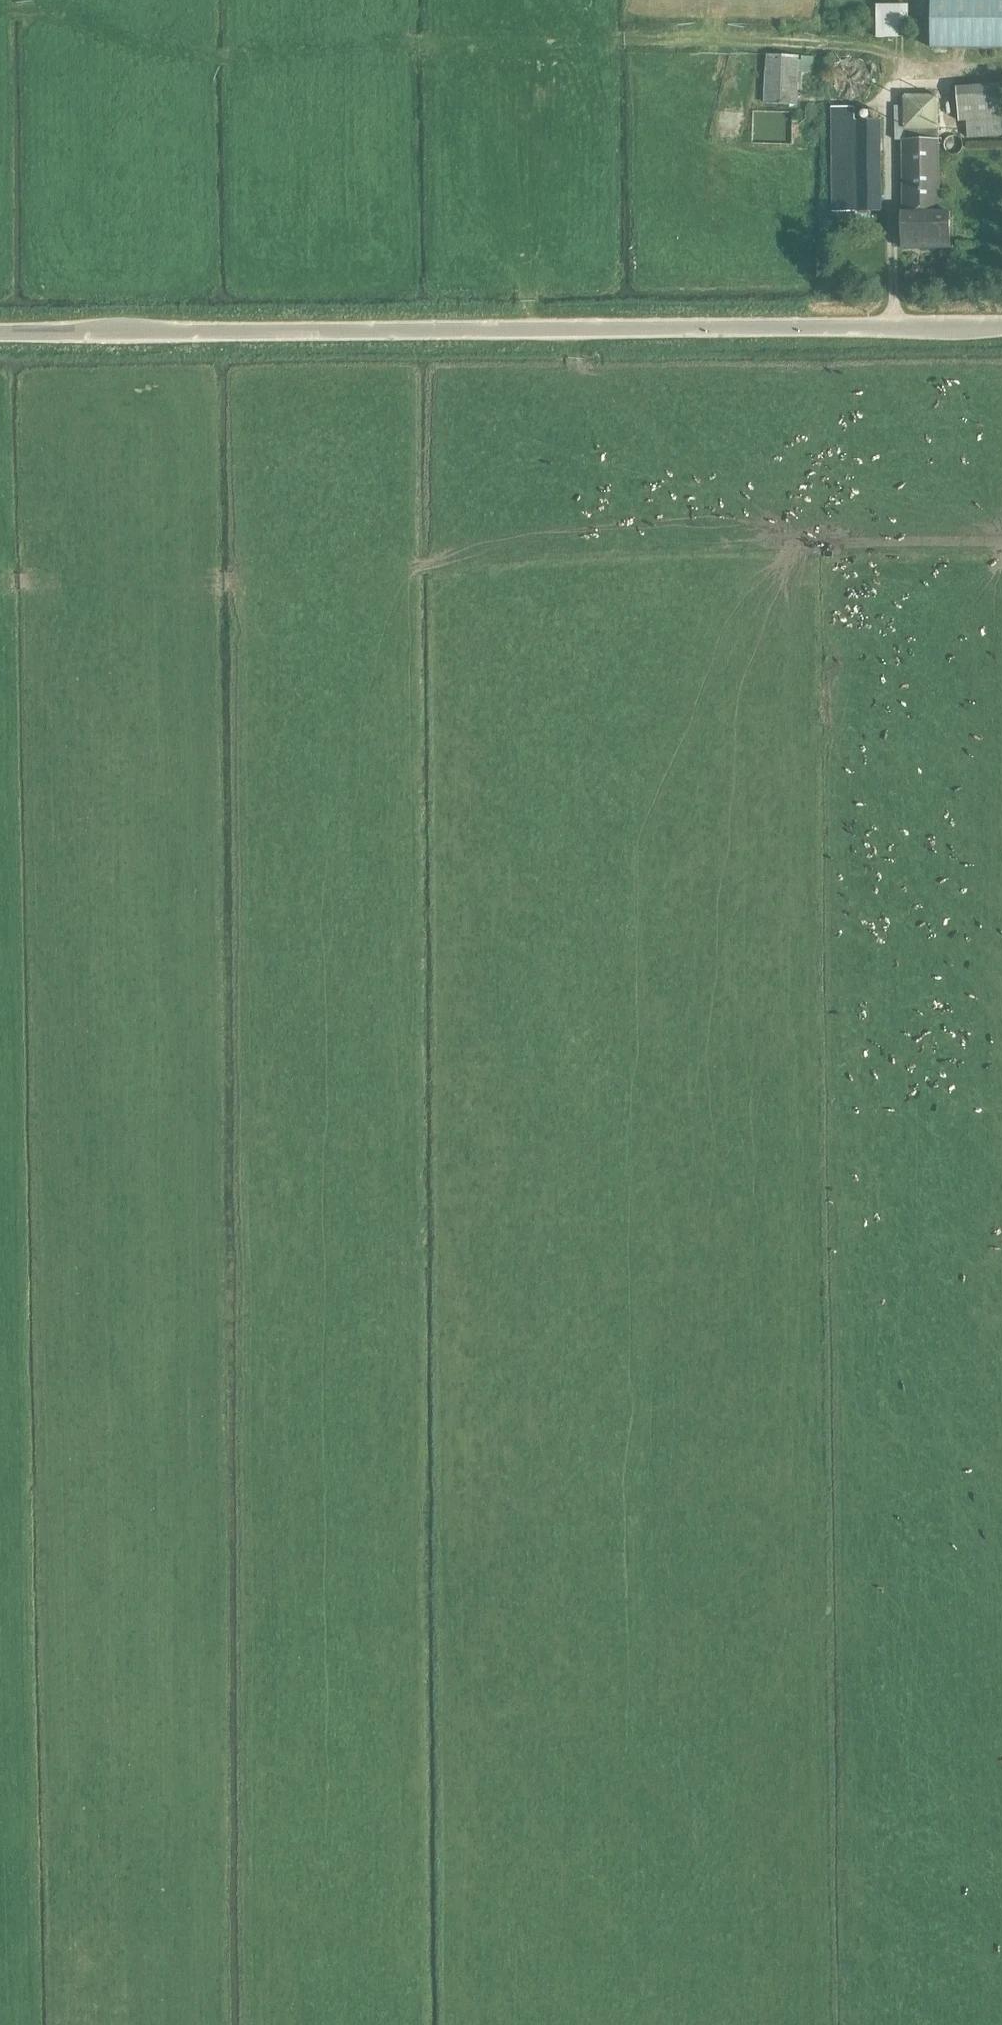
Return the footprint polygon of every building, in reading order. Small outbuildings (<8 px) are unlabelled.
[(932,48),(1001,49),(1001,0),(932,0),(932,48)] [(910,36),(910,17),(910,5),(878,5),(878,19),(877,36),(910,36)] [(814,73),(815,57),(767,55),(765,103),(798,104),(799,72),(814,73)] [(855,98),(873,87),(873,65),(853,55),(835,65),(835,87),(855,98)] [(957,87),(960,121),(968,121),(969,136),(1001,134),(1001,84),(957,87)] [(941,95),(897,96),(898,129),(941,128),(941,95)] [(833,212),(882,212),(882,119),(856,119),(856,106),(833,106),(833,212)] [(904,209),(902,209),(903,248),(952,247),(951,210),(940,210),(939,139),(903,140),(904,209)]
